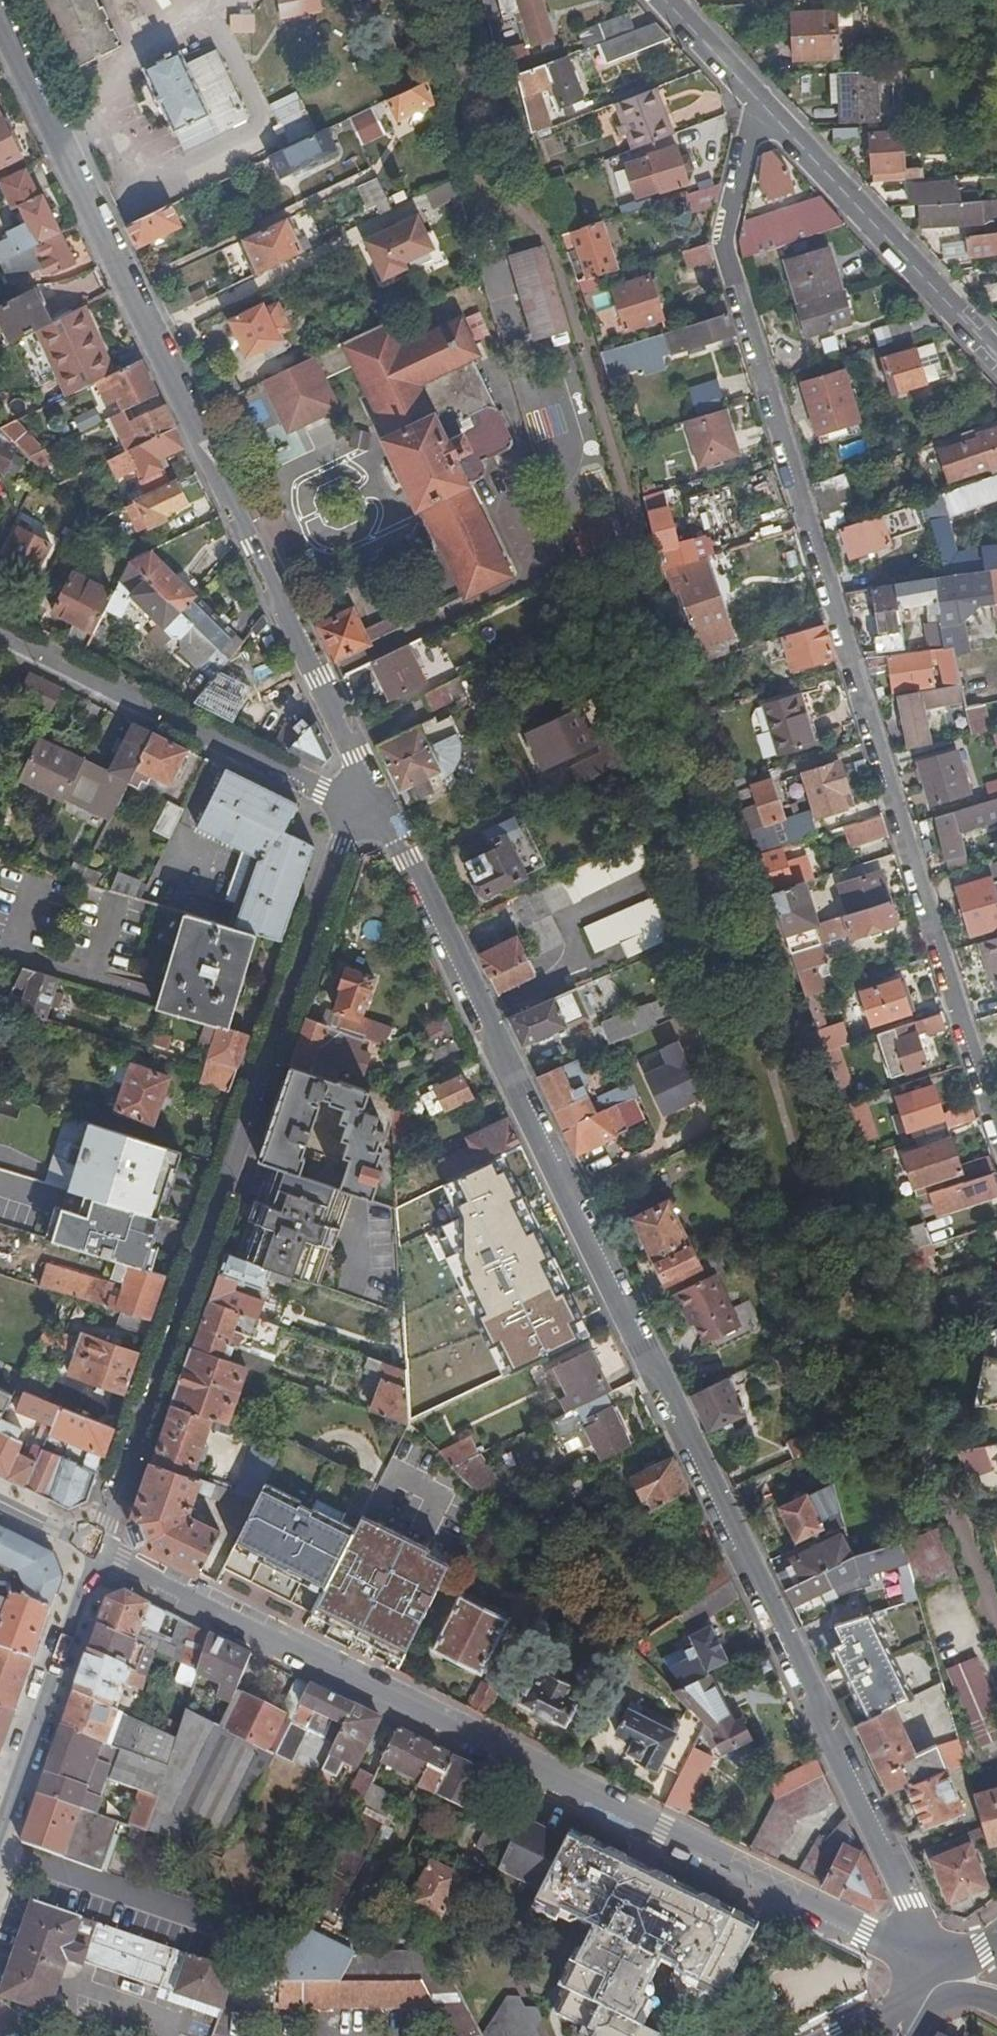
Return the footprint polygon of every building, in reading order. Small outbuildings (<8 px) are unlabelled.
[(45,3),(41,6),(47,17),(51,15),(56,27),(52,28),(58,40),(62,38),(67,48),(63,50),(68,60),(72,58),(76,65),(118,44),(116,39),(118,38),(113,25),(110,27),(104,16),(107,15),(102,3),(99,4),(96,0),(43,0),(45,3)] [(281,21),(320,13),(318,0),(277,0),(281,21)] [(523,0),(499,0),(502,13),(525,7),(523,0)] [(545,0),(523,0),(525,7),(535,43),(555,37),(545,0)] [(607,37),(638,26),(632,9),(601,20),(607,37)] [(838,56),(836,9),(790,12),(792,59),(838,56)] [(671,37),(656,19),(638,26),(607,37),(578,48),(585,69),(671,37)] [(532,66),(527,48),(523,48),(521,42),(510,45),(517,72),(532,66)] [(182,146),(243,115),(212,50),(183,63),(176,48),(138,66),(146,81),(143,83),(160,119),(163,118),(169,131),(173,129),(182,146)] [(517,72),(522,90),(539,84),(547,82),(557,113),(582,105),(564,54),(532,66),(517,72)] [(840,101),(841,123),(876,122),(877,122),(874,68),(838,69),(840,101)] [(824,102),(840,101),(838,69),(823,70),(824,102)] [(393,119),(432,101),(425,79),(383,99),(393,119)] [(673,130),(655,81),(614,98),(632,146),(673,130)] [(552,124),(539,84),(522,90),(524,98),(532,131),(549,125),(552,124)] [(315,131),(298,97),(270,110),(287,145),(315,131)] [(364,127),(382,118),(375,103),(356,112),(364,127)] [(0,120),(0,162),(16,154),(0,120)] [(287,145),(266,155),(276,175),(334,148),(324,127),(315,131),(287,145)] [(855,142),(855,128),(829,130),(831,143),(855,142)] [(866,134),(868,181),(923,178),(923,165),(900,166),(899,133),(866,134)] [(635,197),(689,180),(677,143),(647,152),(648,155),(625,163),(635,197)] [(787,176),(767,151),(758,155),(754,182),(762,200),(791,187),(787,176)] [(45,167),(38,154),(25,161),(28,169),(38,165),(40,170),(45,167)] [(57,229),(39,191),(36,193),(22,163),(0,174),(0,187),(9,206),(14,204),(22,220),(5,229),(7,233),(0,236),(0,256),(11,251),(57,229)] [(379,211),(390,205),(373,169),(361,174),(379,211)] [(703,184),(714,180),(712,172),(701,176),(703,184)] [(915,204),(958,201),(957,182),(940,183),(940,177),(937,177),(924,178),(925,184),(906,185),(907,204),(915,204)] [(715,205),(722,181),(676,195),(682,216),(715,205)] [(812,196),(740,222),(736,239),(739,257),(836,221),(812,196)] [(958,201),(915,204),(917,224),(996,219),(996,199),(958,201)] [(169,203),(124,224),(134,244),(178,223),(169,203)] [(914,215),(914,205),(901,206),(901,216),(914,215)] [(434,246),(417,210),(363,237),(382,277),(407,265),(405,261),(434,246)] [(277,260),(301,249),(283,212),(260,223),(277,260)] [(563,232),(578,281),(614,269),(601,220),(563,232)] [(260,223),(238,234),(255,271),(277,260),(260,223)] [(71,259),(57,229),(11,251),(15,260),(16,264),(24,260),(38,252),(42,261),(47,270),(71,259)] [(960,236),(961,239),(964,256),(996,252),(996,230),(960,236)] [(712,255),(708,239),(680,249),(685,264),(712,255)] [(961,239),(936,243),(938,259),(964,256),(961,239)] [(526,249),(552,333),(553,333),(569,328),(543,244),(526,249)] [(780,262),(793,301),(837,286),(825,245),(780,262)] [(536,338),(552,333),(526,249),(511,254),(536,338)] [(0,256),(0,268),(15,260),(11,251),(0,256)] [(28,268),(42,261),(38,252),(24,260),(28,268)] [(626,328),(660,316),(648,276),(613,287),(626,328)] [(204,295),(199,284),(187,291),(192,301),(204,295)] [(28,289),(43,320),(49,317),(34,286),(28,289)] [(185,286),(160,298),(166,312),(192,301),(187,291),(185,286)] [(837,286),(793,301),(803,335),(847,322),(843,296),(841,298),(837,286)] [(7,339),(10,337),(32,326),(43,320),(28,289),(0,304),(0,323),(7,339)] [(728,308),(722,290),(696,299),(702,317),(728,308)] [(264,354),(276,349),(272,340),(278,337),(276,332),(264,307),(261,300),(226,317),(244,353),(260,346),(264,354)] [(108,352),(81,301),(49,317),(43,320),(32,326),(54,370),(65,393),(94,379),(112,370),(104,354),(108,352)] [(264,307),(276,332),(288,326),(276,301),(264,307)] [(728,308),(702,317),(600,350),(608,375),(635,366),(634,362),(639,360),(636,351),(656,344),(659,351),(670,347),(672,350),(735,331),(728,308)] [(510,439),(471,355),(478,351),(471,338),(485,332),(475,309),(460,315),(399,344),(387,317),(362,329),(259,379),(282,430),(336,405),(323,373),(352,360),(386,435),(382,437),(415,505),(420,502),(464,597),(509,576),(466,482),(481,475),(486,465),(483,458),(507,447),(510,439)] [(909,316),(920,309),(903,317),(878,325),(883,342),(936,325),(928,319),(914,329),(890,337),(886,324),(909,316)] [(886,324),(890,337),(914,329),(928,319),(920,309),(909,316),(886,324)] [(32,381),(54,370),(32,326),(10,337),(32,381)] [(572,339),(569,328),(553,333),(556,344),(572,339)] [(843,347),(839,333),(817,339),(821,354),(843,347)] [(941,373),(929,341),(878,357),(889,392),(941,373)] [(148,379),(137,357),(112,370),(94,379),(104,401),(115,395),(148,379)] [(816,433),(859,419),(843,368),(800,383),(816,433)] [(692,404),(722,395),(716,378),(687,387),(692,404)] [(155,393),(148,379),(115,395),(122,409),(155,393)] [(128,422),(122,409),(110,415),(127,448),(171,426),(161,406),(128,422)] [(737,452),(724,406),(686,419),(700,464),(737,452)] [(863,431),(859,419),(816,433),(820,444),(863,431)] [(996,473),(996,419),(956,433),(960,445),(940,452),(949,477),(988,465),(991,475),(996,473)] [(0,426),(0,428),(17,446),(27,455),(34,451),(6,422),(0,426)] [(180,445),(171,426),(127,448),(104,459),(113,477),(125,472),(136,498),(163,485),(155,470),(160,468),(156,457),(180,445)] [(368,430),(350,427),(348,441),(365,445),(368,430)] [(4,473),(6,469),(14,453),(17,446),(0,428),(0,471),(4,473)] [(15,473),(23,457),(14,453),(6,469),(15,473)] [(865,465),(837,474),(844,491),(848,489),(871,481),(865,465)] [(991,475),(956,487),(961,503),(964,508),(996,497),(996,473),(991,475)] [(858,521),(848,489),(844,491),(837,474),(810,485),(818,512),(830,509),(836,528),(858,521)] [(174,480),(163,485),(136,498),(133,500),(147,527),(164,519),(161,512),(184,501),(174,480)] [(926,513),(937,511),(961,503),(956,487),(922,500),(926,513)] [(910,534),(928,527),(920,503),(901,510),(910,534)] [(680,564),(699,558),(693,538),(678,543),(668,508),(650,513),(663,568),(680,564)] [(996,566),(996,540),(982,543),(982,548),(958,551),(957,548),(950,549),(937,511),(926,513),(946,573),(986,567),(996,566)] [(886,545),(880,529),(875,515),(858,521),(836,528),(846,558),(886,545)] [(36,571),(50,541),(28,531),(32,523),(21,518),(4,555),(36,571)] [(9,526),(0,522),(0,545),(9,526)] [(715,552),(754,539),(751,526),(711,539),(715,552)] [(193,591),(149,548),(128,558),(128,560),(176,607),(193,591)] [(715,586),(707,555),(699,558),(680,564),(684,582),(688,595),(715,586)] [(112,592),(107,602),(118,608),(127,590),(176,639),(181,634),(192,623),(176,607),(128,560),(117,581),(112,592)] [(684,582),(680,564),(663,568),(669,586),(684,582)] [(986,567),(992,604),(994,611),(996,613),(996,566),(986,567)] [(962,684),(966,706),(985,703),(969,622),(979,605),(992,604),(986,567),(946,573),(931,575),(937,609),(939,624),(944,646),(953,645),(962,684)] [(64,639),(84,649),(107,602),(112,592),(72,572),(53,610),(73,620),(64,639)] [(891,581),(896,605),(924,601),(927,610),(937,609),(931,575),(891,581)] [(896,605),(891,581),(868,585),(869,593),(878,634),(880,648),(903,644),(896,605)] [(724,612),(715,586),(688,595),(687,595),(695,621),(697,621),(724,612)] [(234,631),(193,591),(176,607),(192,623),(217,648),(234,631)] [(350,611),(318,625),(333,657),(432,612),(426,598),(358,628),(350,611)] [(697,621),(705,644),(708,651),(728,645),(724,633),(730,631),(724,612),(697,621)] [(264,620),(261,614),(252,626),(253,628),(256,630),(264,620)] [(217,648),(192,623),(181,634),(181,649),(213,679),(228,659),(217,648)] [(788,671),(833,658),(822,624),(812,627),(778,638),(788,671)] [(944,646),(939,624),(927,626),(932,647),(939,646),(944,646)] [(243,640),(234,631),(217,648),(228,659),(243,640)] [(724,633),(728,645),(734,643),(730,631),(724,633)] [(691,649),(694,665),(711,659),(708,651),(705,644),(691,649)] [(406,645),(371,661),(388,697),(423,681),(406,645)] [(939,646),(950,686),(962,684),(953,645),(944,646),(939,646)] [(929,648),(883,655),(887,671),(891,688),(934,682),(929,648)] [(883,655),(863,659),(868,674),(887,671),(883,655)] [(62,686),(29,669),(17,692),(51,710),(62,686)] [(460,675),(422,693),(430,709),(455,698),(457,689),(464,685),(460,675)] [(195,704),(233,723),(244,703),(209,684),(195,704)] [(950,686),(918,690),(921,706),(951,701),(953,710),(966,706),(962,684),(950,686)] [(920,734),(913,696),(897,699),(904,737),(920,734)] [(801,713),(795,697),(764,706),(778,755),(814,744),(803,712),(801,713)] [(966,706),(972,734),(990,731),(985,703),(966,706)] [(561,756),(596,740),(580,706),(528,730),(541,759),(558,751),(561,756)] [(330,756),(308,711),(292,730),(283,725),(274,743),(278,745),(319,766),(330,756)] [(428,719),(375,744),(385,765),(436,742),(457,732),(451,716),(431,726),(428,719)] [(109,769),(86,757),(84,760),(67,796),(110,818),(127,785),(153,731),(132,721),(109,769)] [(189,750),(153,731),(127,785),(139,791),(143,784),(148,786),(153,778),(171,787),(189,750)] [(19,777),(65,801),(67,796),(84,760),(38,737),(19,777)] [(578,785),(623,764),(616,740),(597,749),(599,754),(569,767),(578,785)] [(436,742),(385,765),(404,804),(452,782),(446,770),(440,772),(431,752),(439,749),(436,742)] [(968,794),(955,752),(916,764),(930,806),(968,794)] [(816,817),(846,809),(840,791),(848,789),(838,759),(801,771),(816,817)] [(299,804),(228,769),(198,829),(261,860),(238,929),(256,934),(282,942),(305,874),(315,846),(286,833),(299,804)] [(763,781),(760,772),(732,780),(736,790),(763,781)] [(780,845),(815,835),(806,811),(783,818),(770,780),(763,781),(736,790),(757,853),(780,845)] [(987,784),(992,800),(996,799),(996,781),(987,784)] [(840,791),(846,809),(853,806),(848,789),(840,791)] [(170,839),(184,810),(168,801),(153,830),(170,839)] [(951,817),(957,835),(996,823),(996,803),(951,817)] [(888,833),(882,815),(857,822),(842,827),(848,845),(888,833)] [(518,832),(511,816),(507,818),(514,834),(518,832)] [(507,818),(481,831),(490,848),(468,858),(474,869),(470,871),(481,893),(522,874),(505,838),(514,834),(507,818)] [(552,912),(652,864),(643,834),(534,887),(546,914),(523,926),(535,952),(538,957),(566,943),(552,912)] [(813,880),(805,856),(787,863),(780,845),(757,853),(771,894),(802,884),(813,880)] [(380,861),(376,853),(360,855),(357,864),(380,861)] [(111,891),(134,898),(140,878),(117,871),(111,891)] [(846,895),(852,914),(892,902),(883,873),(847,883),(851,894),(846,895)] [(996,936),(996,901),(991,882),(989,877),(954,888),(967,934),(994,926),(996,936)] [(812,926),(815,925),(802,884),(771,894),(785,936),(812,926)] [(534,887),(509,899),(523,926),(546,914),(534,887)] [(629,960),(672,939),(659,892),(586,927),(597,953),(621,941),(629,960)] [(892,902),(852,914),(815,925),(812,926),(819,945),(825,942),(830,944),(842,941),(843,936),(850,934),(852,937),(898,923),(892,902)] [(256,934),(238,929),(187,913),(158,1003),(228,1024),(256,934)] [(819,945),(812,926),(785,936),(790,953),(819,945)] [(513,934),(475,952),(486,977),(524,958),(513,934)] [(979,944),(984,961),(989,960),(996,986),(996,937),(979,944)] [(829,974),(819,945),(790,953),(805,999),(815,995),(825,992),(821,978),(829,974)] [(524,958),(486,977),(494,992),(532,974),(524,958)] [(49,1021),(61,982),(24,970),(16,985),(28,990),(25,1000),(11,996),(6,1007),(49,1021)] [(384,1048),(387,1047),(392,1033),(360,1022),(374,980),(344,970),(338,988),(342,991),(334,1013),(339,1015),(333,1031),(362,1040),(370,1043),(384,1048)] [(589,1017),(573,980),(565,992),(561,994),(564,1004),(568,1002),(573,1012),(560,1018),(564,1028),(589,1017)] [(899,980),(859,993),(871,1028),(910,1015),(899,980)] [(561,994),(507,1018),(520,1047),(564,1028),(560,1018),(573,1012),(568,1002),(564,1004),(561,994)] [(849,1041),(843,1020),(825,1026),(815,995),(805,999),(812,1020),(823,1050),(847,1042),(849,1041)] [(668,1017),(662,1001),(650,1006),(655,1022),(668,1017)] [(207,1025),(227,1031),(228,1024),(158,1003),(156,1010),(207,1025)] [(640,1029),(655,1022),(650,1006),(649,1005),(601,1025),(609,1042),(614,1041),(640,1029)] [(464,1035),(453,1013),(444,1018),(455,1039),(464,1035)] [(949,1028),(945,1013),(876,1034),(891,1079),(929,1068),(920,1036),(949,1028)] [(333,1031),(304,1020),(289,1065),(347,1086),(350,1076),(364,1079),(370,1059),(366,1057),(357,1054),(362,1040),(333,1031)] [(83,1032),(49,1021),(44,1035),(79,1046),(83,1032)] [(427,1044),(443,1036),(436,1021),(420,1030),(427,1044)] [(235,1081),(250,1038),(227,1031),(207,1025),(201,1044),(205,1046),(204,1052),(210,1054),(205,1071),(207,1072),(235,1081)] [(168,1051),(171,1040),(154,1034),(150,1045),(168,1051)] [(357,1054),(366,1057),(370,1043),(362,1040),(357,1054)] [(665,1065),(644,1075),(664,1116),(703,1098),(677,1042),(659,1051),(665,1065)] [(632,1098),(638,1095),(633,1084),(591,1104),(582,1087),(588,1084),(582,1069),(585,1068),(580,1057),(536,1078),(551,1112),(573,1102),(582,1120),(632,1098)] [(347,1086),(289,1065),(255,1162),(272,1168),(301,1178),(307,1162),(301,1160),(322,1098),(329,1101),(328,1105),(341,1109),(336,1121),(343,1124),(339,1138),(347,1141),(340,1160),(349,1163),(340,1191),(372,1202),(382,1174),(375,1171),(382,1152),(375,1150),(382,1130),(374,1128),(377,1117),(363,1113),(368,1093),(347,1086)] [(155,1125),(170,1078),(135,1067),(118,1114),(155,1125)] [(231,1095),(235,1081),(207,1072),(203,1085),(231,1095)] [(473,1100),(462,1078),(434,1092),(419,1099),(429,1120),(444,1114),(473,1100)] [(907,1131),(911,1141),(915,1140),(945,1130),(948,1129),(943,1113),(934,1086),(894,1098),(899,1114),(891,1117),(896,1134),(907,1131)] [(843,1107),(854,1104),(849,1089),(838,1093),(843,1107)] [(413,1128),(407,1109),(406,1108),(402,1096),(392,1101),(394,1136),(413,1128)] [(573,1102),(551,1112),(573,1156),(642,1123),(632,1098),(582,1120),(573,1102)] [(843,1107),(857,1148),(875,1143),(862,1101),(854,1104),(843,1107)] [(943,1113),(948,1129),(979,1119),(973,1104),(943,1113)] [(479,1171),(521,1151),(506,1121),(465,1142),(479,1171)] [(67,1191),(71,1192),(158,1220),(174,1170),(179,1171),(184,1155),(90,1123),(67,1191)] [(394,1136),(395,1157),(431,1140),(422,1123),(413,1128),(394,1136)] [(919,1151),(949,1141),(945,1130),(915,1140),(919,1151)] [(990,1155),(960,1164),(951,1140),(949,1141),(919,1151),(903,1155),(917,1200),(996,1174),(996,1172),(995,1172),(990,1155)] [(489,1199),(533,1176),(521,1151),(479,1171),(461,1180),(471,1203),(487,1194),(489,1199)] [(301,1178),(272,1168),(260,1205),(252,1202),(245,1223),(253,1226),(242,1261),(270,1274),(308,1287),(320,1252),(327,1254),(335,1231),(327,1228),(340,1191),(301,1178)] [(917,1200),(921,1213),(937,1208),(940,1215),(996,1198),(996,1174),(917,1200)] [(472,1207),(471,1203),(461,1180),(431,1194),(438,1210),(450,1204),(456,1214),(472,1207)] [(158,1220),(71,1192),(63,1219),(59,1217),(51,1242),(120,1265),(146,1273),(161,1221),(158,1220)] [(632,1219),(650,1259),(686,1242),(666,1203),(632,1219)] [(525,1260),(564,1241),(555,1222),(515,1241),(525,1260)] [(910,1253),(932,1247),(926,1230),(889,1242),(895,1259),(910,1253)] [(686,1242),(650,1259),(663,1286),(699,1269),(686,1242)] [(712,1276),(740,1264),(730,1242),(703,1255),(712,1276)] [(932,1247),(910,1253),(895,1259),(902,1277),(906,1290),(916,1287),(929,1284),(924,1269),(934,1266),(931,1256),(939,1254),(936,1246),(932,1247)] [(242,1261),(223,1254),(206,1301),(259,1320),(265,1304),(235,1294),(238,1284),(264,1293),(270,1274),(242,1261)] [(153,1321),(168,1279),(146,1273),(120,1265),(117,1275),(127,1278),(122,1300),(112,1297),(115,1287),(48,1268),(42,1289),(62,1295),(122,1313),(153,1321)] [(712,1276),(672,1294),(682,1315),(688,1312),(695,1329),(702,1343),(738,1326),(712,1276)] [(471,1287),(460,1292),(470,1320),(482,1314),(471,1287)] [(457,1403),(483,1390),(474,1358),(464,1324),(470,1320),(460,1292),(428,1308),(444,1369),(457,1403)] [(259,1320),(206,1301),(190,1347),(228,1360),(232,1348),(236,1350),(241,1336),(275,1348),(282,1328),(259,1320)] [(457,1403),(444,1369),(428,1308),(405,1321),(407,1373),(410,1425),(413,1425),(457,1403)] [(688,1312),(682,1315),(690,1332),(695,1329),(688,1312)] [(148,1337),(153,1321),(122,1313),(118,1327),(148,1337)] [(393,1368),(407,1373),(405,1321),(392,1317),(393,1368)] [(135,1376),(142,1354),(94,1338),(92,1343),(79,1339),(78,1342),(45,1331),(39,1343),(74,1355),(135,1376)] [(246,1368),(187,1348),(161,1407),(213,1423),(245,1433),(250,1421),(231,1414),(246,1368)] [(483,1390),(508,1377),(496,1350),(474,1358),(483,1390)] [(604,1396),(608,1394),(588,1352),(554,1370),(573,1411),(604,1396)] [(992,1353),(983,1391),(996,1395),(996,1355),(992,1353)] [(128,1395),(135,1376),(74,1355),(68,1375),(128,1395)] [(374,1413),(410,1425),(407,1373),(393,1368),(367,1358),(364,1370),(379,1375),(377,1380),(385,1382),(374,1413)] [(51,1386),(24,1375),(15,1391),(25,1395),(44,1402),(51,1386)] [(727,1379),(690,1397),(707,1433),(744,1414),(727,1379)] [(13,1396),(0,1389),(0,1423),(13,1396)] [(53,1428),(60,1408),(44,1402),(25,1395),(17,1414),(53,1428)] [(628,1447),(604,1396),(573,1411),(549,1423),(558,1442),(562,1440),(575,1434),(581,1446),(591,1441),(601,1460),(628,1447)] [(213,1423),(161,1407),(145,1462),(143,1467),(195,1482),(213,1423)] [(92,1502),(117,1429),(60,1408),(53,1428),(52,1430),(95,1447),(88,1469),(81,1467),(83,1460),(79,1459),(80,1456),(67,1451),(63,1459),(44,1452),(38,1467),(29,1491),(71,1512),(92,1502)] [(29,1491),(38,1467),(27,1462),(18,1458),(23,1446),(17,1443),(21,1434),(0,1424),(0,1476),(29,1491)] [(260,1424),(234,1491),(254,1498),(287,1439),(260,1424)] [(822,1444),(818,1426),(787,1440),(795,1458),(822,1444)] [(567,1452),(581,1446),(575,1434),(562,1440),(567,1452)] [(27,1462),(38,1467),(44,1452),(48,1441),(38,1436),(27,1462)] [(444,1460),(452,1469),(478,1457),(470,1440),(438,1455),(444,1460)] [(822,1444),(795,1458),(780,1464),(788,1483),(811,1473),(813,1477),(830,1469),(822,1444)] [(996,1468),(988,1445),(960,1449),(969,1477),(996,1468)] [(487,1498),(503,1485),(482,1456),(478,1457),(452,1469),(482,1499),(487,1498)] [(654,1510),(686,1489),(670,1458),(630,1479),(641,1500),(647,1497),(654,1510)] [(195,1482),(143,1467),(119,1530),(127,1551),(191,1582),(217,1535),(187,1520),(192,1499),(195,1482)] [(585,1497),(576,1477),(538,1495),(509,1508),(531,1523),(585,1497)] [(260,1487),(219,1567),(310,1614),(316,1601),(334,1566),(351,1531),(260,1487)] [(825,1529),(807,1494),(778,1509),(797,1543),(825,1529)] [(939,1531),(903,1540),(910,1564),(912,1572),(919,1595),(954,1580),(939,1531)] [(0,1532),(0,1569),(20,1578),(26,1590),(23,1599),(12,1592),(9,1599),(0,1596),(0,1650),(35,1661),(64,1582),(55,1560),(0,1532)] [(793,1563),(776,1572),(785,1589),(854,1557),(841,1532),(791,1557),(793,1563)] [(903,1540),(855,1556),(862,1576),(863,1578),(910,1564),(903,1540)] [(854,1557),(785,1589),(794,1608),(828,1590),(862,1576),(855,1556),(854,1557)] [(380,1590),(349,1652),(397,1672),(440,1580),(404,1563),(384,1590),(380,1590)] [(556,1573),(525,1634),(536,1640),(575,1567),(569,1565),(556,1573)] [(341,1613),(327,1641),(349,1652),(380,1590),(368,1583),(360,1579),(357,1582),(348,1578),(349,1574),(334,1566),(316,1601),(324,1605),(341,1613)] [(3,1585),(7,1585),(12,1592),(23,1599),(26,1590),(20,1578),(0,1569),(0,1585),(3,1585)] [(919,1595),(912,1572),(901,1574),(907,1599),(919,1595)] [(200,1676),(213,1637),(183,1622),(176,1639),(157,1630),(164,1613),(128,1595),(106,1602),(97,1629),(136,1647),(141,1650),(143,1646),(148,1648),(146,1652),(157,1657),(200,1676)] [(482,1675),(508,1621),(461,1597),(434,1651),(482,1675)] [(909,1697),(868,1612),(834,1624),(838,1632),(842,1641),(833,1644),(868,1716),(895,1703),(909,1697)] [(680,1689),(709,1675),(706,1671),(730,1659),(712,1624),(688,1636),(693,1647),(686,1651),(689,1659),(670,1669),(680,1689)] [(136,1647),(97,1629),(74,1694),(113,1712),(121,1686),(127,1686),(131,1673),(142,1677),(145,1669),(131,1662),(136,1647)] [(842,1641),(838,1632),(829,1635),(833,1644),(842,1641)] [(829,1635),(811,1643),(816,1652),(833,1644),(829,1635)] [(239,1694),(255,1658),(213,1637),(200,1676),(199,1680),(237,1697),(239,1694)] [(670,1669),(689,1659),(686,1651),(683,1645),(663,1655),(670,1669)] [(35,1661),(0,1650),(0,1708),(16,1713),(35,1661)] [(762,1671),(774,1666),(768,1655),(758,1661),(762,1671)] [(981,1745),(996,1738),(996,1703),(978,1657),(949,1668),(981,1745)] [(569,1684),(548,1674),(543,1685),(529,1677),(517,1702),(565,1725),(576,1701),(564,1694),(569,1684)] [(666,1805),(690,1816),(686,1802),(707,1758),(751,1737),(742,1719),(732,1723),(709,1675),(680,1689),(675,1692),(690,1708),(706,1725),(679,1777),(666,1805)] [(296,1722),(314,1687),(301,1681),(284,1715),(296,1722)] [(484,1716),(497,1691),(483,1684),(475,1699),(470,1697),(465,1708),(484,1716)] [(340,1748),(360,1710),(314,1687),(296,1722),(278,1758),(295,1766),(312,1733),(340,1748)] [(221,1729),(233,1705),(196,1688),(187,1712),(221,1729)] [(113,1712),(74,1694),(61,1729),(168,1769),(178,1741),(135,1722),(113,1712)] [(160,1797),(148,1833),(187,1847),(192,1828),(232,1846),(278,1758),(296,1722),(284,1715),(239,1694),(237,1697),(233,1705),(221,1729),(187,1712),(178,1741),(168,1769),(160,1797)] [(918,1752),(895,1703),(868,1716),(858,1720),(892,1789),(904,1785),(946,1767),(935,1744),(918,1752)] [(16,1713),(0,1708),(0,1759),(16,1713)] [(661,1768),(678,1731),(629,1708),(617,1733),(633,1740),(629,1752),(637,1756),(640,1760),(661,1768)] [(706,1725),(690,1708),(678,1731),(661,1768),(679,1777),(706,1725)] [(361,1772),(386,1723),(360,1710),(340,1748),(326,1776),(339,1782),(348,1766),(361,1772)] [(168,1769),(61,1729),(51,1761),(108,1781),(140,1790),(160,1797),(168,1769)] [(436,1798),(456,1758),(403,1731),(386,1766),(422,1784),(419,1789),(436,1798)] [(966,1758),(959,1736),(935,1744),(946,1767),(966,1758)] [(804,1763),(818,1755),(813,1747),(799,1753),(804,1763)] [(777,1796),(827,1773),(818,1755),(804,1763),(769,1783),(777,1796)] [(471,1815),(491,1776),(456,1758),(436,1798),(471,1815)] [(108,1781),(51,1761),(38,1797),(97,1816),(108,1781)] [(965,1806),(946,1767),(904,1785),(923,1825),(965,1806)] [(375,1787),(378,1780),(364,1773),(352,1794),(367,1801),(375,1787)] [(799,1820),(840,1799),(827,1773),(777,1796),(750,1846),(778,1860),(799,1820)] [(976,1792),(984,1820),(987,1835),(991,1845),(996,1842),(996,1786),(976,1792)] [(367,1801),(277,1983),(342,1983),(355,1958),(334,1948),(341,1934),(338,1932),(343,1921),(339,1919),(397,1807),(407,1811),(410,1804),(375,1787),(367,1801)] [(140,1790),(128,1827),(148,1833),(160,1797),(140,1790)] [(524,1823),(536,1798),(520,1790),(504,1823),(495,1819),(479,1853),(503,1865),(524,1823)] [(97,1816),(38,1797),(21,1845),(104,1873),(119,1824),(97,1816)] [(886,1894),(845,1812),(825,1836),(817,1834),(799,1871),(878,1909),(886,1894)] [(987,1835),(984,1820),(934,1841),(940,1853),(934,1856),(954,1896),(988,1881),(972,1842),(987,1835)] [(503,1865),(499,1871),(540,1891),(542,1892),(567,1842),(541,1830),(539,1834),(529,1830),(531,1826),(524,1823),(503,1865)] [(541,1830),(531,1826),(529,1830),(539,1834),(541,1830)] [(542,1892),(540,1891),(532,1908),(559,1921),(563,1911),(591,1854),(567,1842),(542,1892)] [(591,1854),(563,1911),(595,1928),(578,1963),(573,1960),(568,1969),(571,1978),(562,1996),(565,2004),(559,2015),(599,2035),(598,2035),(655,2035),(647,2032),(651,2025),(647,2017),(651,2010),(654,2004),(646,2001),(663,1964),(678,1971),(675,1981),(680,1995),(717,2013),(736,1974),(759,1927),(657,1876),(649,1879),(638,1873),(637,1875),(629,1871),(626,1860),(596,1846),(591,1854)] [(464,1879),(432,1863),(411,1905),(442,1921),(464,1879)] [(0,1993),(0,1999),(58,2018),(62,2005),(53,2002),(67,1964),(86,1970),(88,1965),(163,1990),(224,2011),(233,1985),(237,1971),(33,1902),(0,1993)] [(334,1948),(355,1958),(359,1951),(363,1944),(341,1934),(334,1948)] [(342,1983),(404,1983),(427,1983),(444,1983),(457,1956),(359,1951),(355,1958),(342,1983)] [(237,1971),(233,1985),(284,2001),(284,2008),(404,2008),(404,1983),(342,1983),(277,1983),(275,1983),(237,1971)] [(427,1983),(437,2001),(454,2035),(485,2035),(471,2009),(467,2011),(455,1983),(444,1983),(427,1983)] [(458,1983),(455,1983),(467,2011),(471,2009),(458,1983)] [(224,2011),(163,1990),(160,1998),(221,2019),(224,2011)] [(491,2035),(541,2035),(525,2003),(513,2002),(491,2035)]
